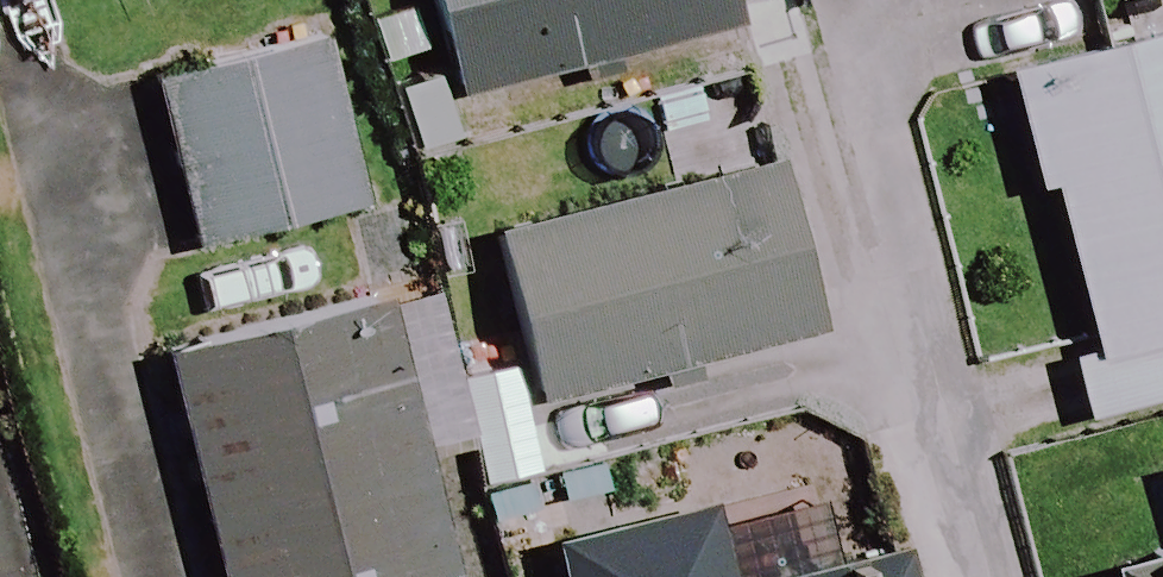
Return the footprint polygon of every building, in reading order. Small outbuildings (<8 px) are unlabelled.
[(443,98),(735,20),(730,0),(418,0),(443,98)] [(1008,78),(1087,377),(1068,382),(1082,432),(1162,411),(1162,37),(1008,78)] [(357,211),(314,39),(151,80),(194,252),(357,211)] [(811,337),(769,167),(486,236),(528,407),(811,337)] [(359,320),(168,365),(218,576),(420,576),(359,320)] [(1153,463),(1162,497),(1162,460),(1153,463)] [(704,510),(544,550),(551,576),(721,576),(704,510)] [(1091,573),(1093,576),(1162,576),(1162,552),(1091,573)] [(898,553),(804,576),(904,576),(898,553)]
